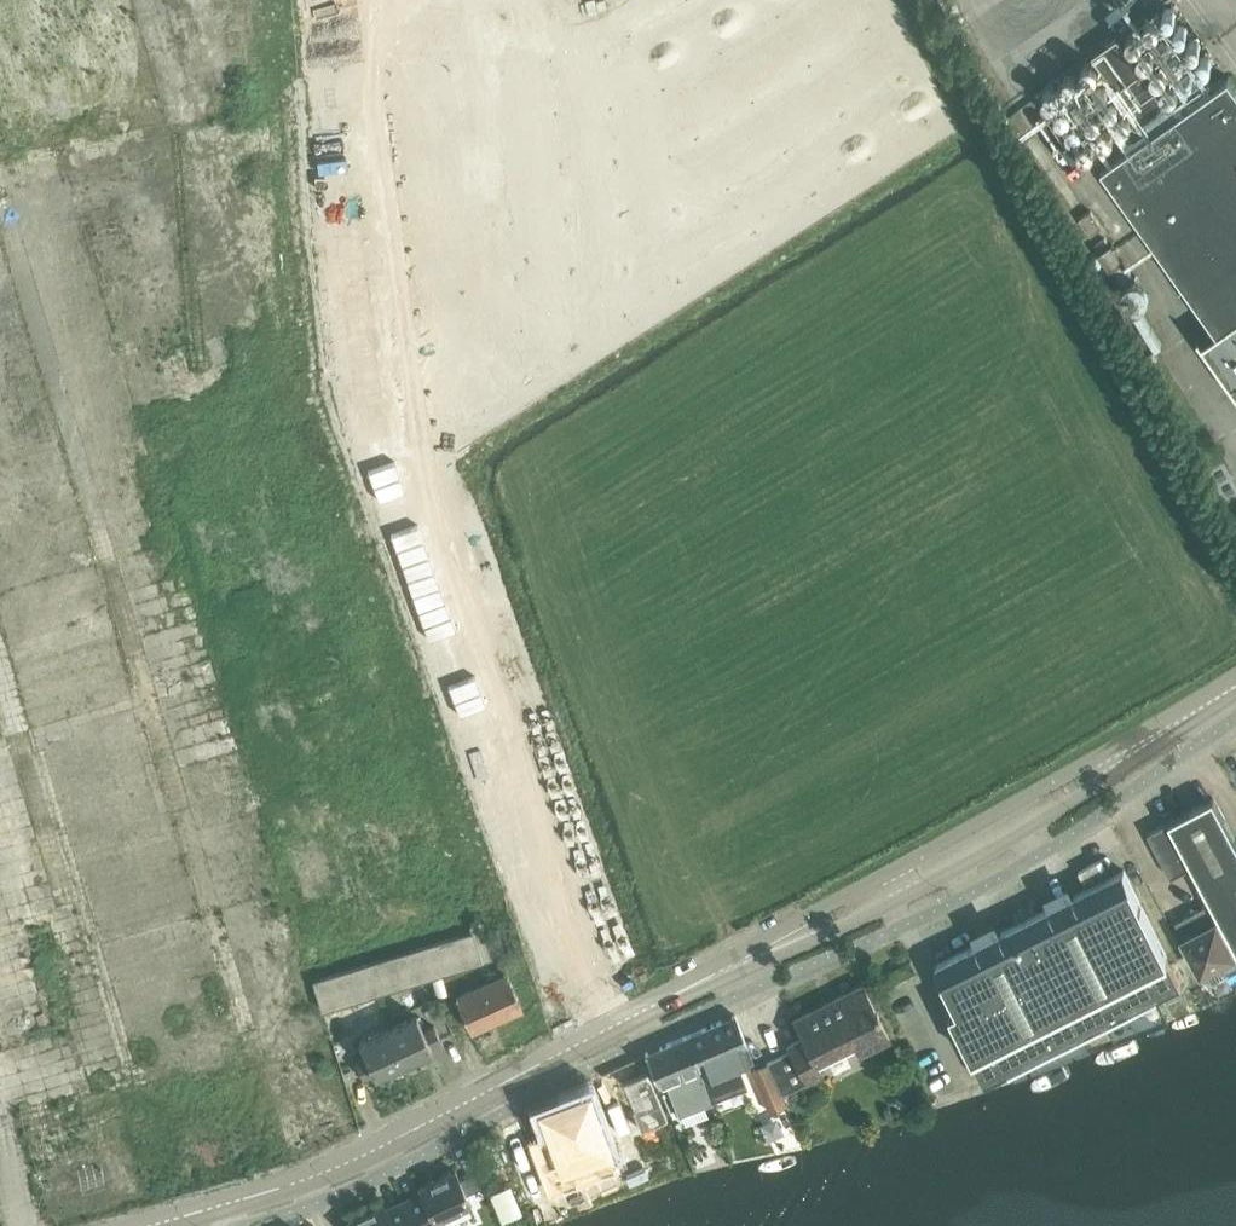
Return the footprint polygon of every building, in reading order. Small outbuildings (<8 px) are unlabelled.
[(1130,107),(1140,121),(1167,102),(1119,35),(1093,53),(1131,106),(1130,107)] [(1229,76),(1102,165),(1217,329),(1203,340),(1199,334),(1198,335),(1235,389),(1235,85),(1229,76)] [(1079,218),(1091,234),(1103,226),(1091,209),(1079,218)] [(1099,252),(1123,286),(1136,278),(1112,243),(1099,252)] [(1169,876),(1191,865),(1235,951),(1235,844),(1211,797),(1146,832),(1169,876)] [(934,964),(955,1006),(948,1010),(984,1081),(1179,983),(1122,870),(1098,882),(952,955),(934,964)] [(1203,975),(1222,966),(1225,972),(1235,966),(1235,960),(1206,903),(1174,920),(1203,975)] [(482,928),(472,930),(313,981),(322,1009),(490,958),(482,928)] [(455,996),(471,1030),(522,1007),(506,973),(455,996)] [(788,1051),(767,1062),(781,1091),(819,1072),(814,1060),(851,1042),(857,1053),(888,1037),(861,983),(791,1018),(801,1037),(785,1045),(788,1051)] [(416,1013),(387,1026),(402,1060),(431,1047),(430,1044),(440,1039),(433,1023),(422,1028),(416,1013)] [(731,1014),(684,1034),(710,1100),(746,1086),(736,1063),(750,1057),(731,1014)] [(402,1060),(387,1026),(358,1038),(365,1053),(353,1058),(361,1074),(372,1069),(374,1073),(402,1060)] [(646,1050),(643,1052),(657,1084),(664,1081),(677,1114),(710,1100),(684,1034),(658,1045),(646,1050)] [(767,1062),(749,1071),(769,1111),(784,1103),(778,1092),(781,1091),(767,1062)] [(648,1070),(621,1081),(641,1129),(668,1118),(648,1070)] [(549,1136),(533,1143),(553,1191),(614,1166),(584,1096),(540,1114),(549,1136)] [(404,1201),(416,1225),(432,1225),(436,1225),(433,1219),(469,1203),(464,1191),(484,1182),(479,1172),(459,1182),(454,1170),(419,1186),(422,1193),(404,1201)] [(347,1219),(351,1225),(416,1225),(404,1201),(386,1209),(383,1202),(347,1219)]
